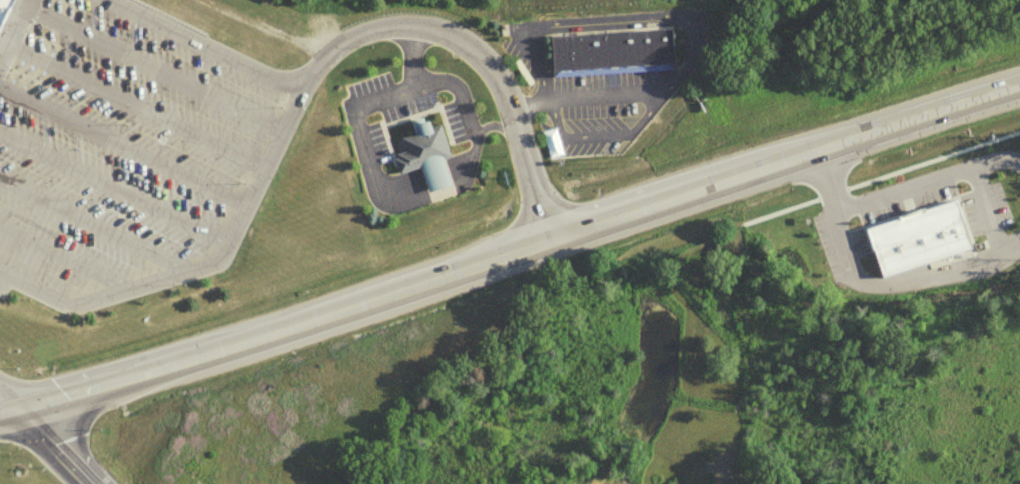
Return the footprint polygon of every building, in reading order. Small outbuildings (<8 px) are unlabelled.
[(16,3),(10,0),(0,0),(0,36),(16,3)] [(547,33),(550,77),(670,69),(667,25),(547,33)] [(421,173),(428,198),(452,191),(443,164),(450,162),(441,132),(431,135),(429,128),(415,132),(417,139),(401,143),(406,158),(394,162),(399,180),(421,173)] [(954,197),(864,228),(880,276),(971,245),(954,197)]
